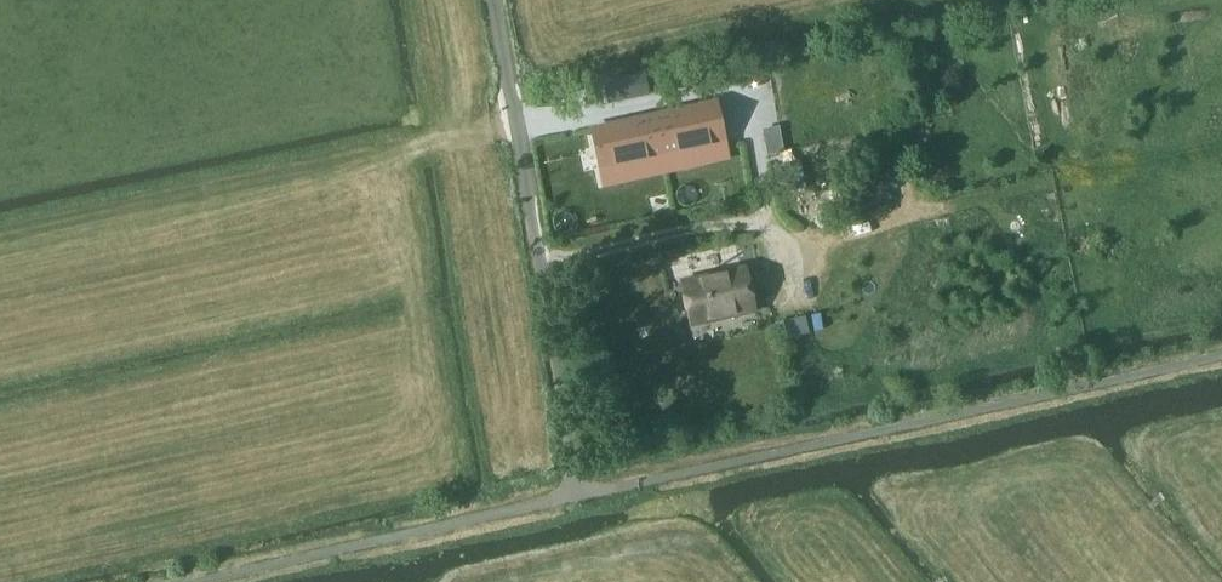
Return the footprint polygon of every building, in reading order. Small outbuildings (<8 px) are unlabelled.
[(646,72),(604,82),(605,86),(609,104),(651,95),(648,81),(646,76),(646,72)] [(655,115),(663,153),(724,140),(716,102),(655,115)] [(663,153),(655,115),(593,128),(601,166),(663,153)] [(777,128),(763,131),(768,155),(782,152),(777,128)] [(756,311),(747,267),(681,282),(691,326),(756,311)]
